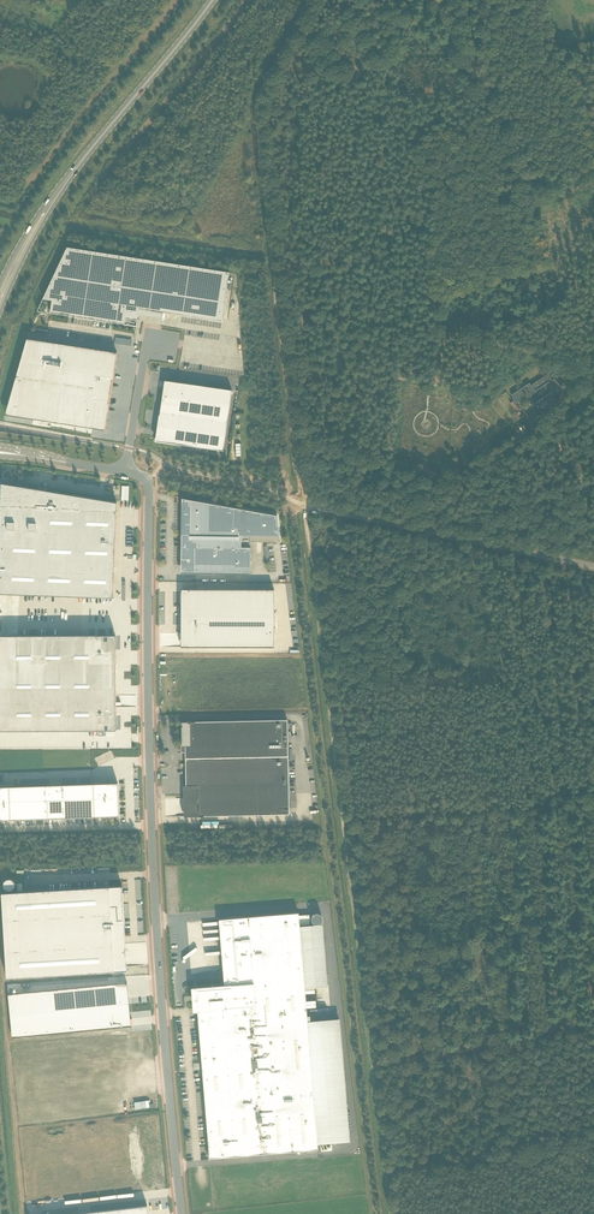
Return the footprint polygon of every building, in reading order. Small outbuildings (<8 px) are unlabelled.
[(67,247),(43,299),(52,300),(50,313),(136,326),(139,308),(222,321),(229,272),(67,247)] [(10,396),(5,415),(27,418),(105,430),(109,404),(113,379),(117,352),(27,338),(10,396)] [(510,403),(513,408),(512,409),(514,412),(520,408),(516,403),(528,395),(534,403),(552,391),(557,399),(565,394),(555,378),(553,379),(549,373),(531,385),(529,383),(511,395),(513,399),(512,400),(513,401),(510,403)] [(223,451),(232,390),(165,380),(156,441),(223,451)] [(480,389),(479,396),(492,399),(493,391),(480,389)] [(52,480),(53,472),(34,470),(33,476),(30,476),(29,476),(24,476),(23,485),(42,487),(43,483),(43,478),(52,480)] [(96,484),(96,478),(76,477),(76,489),(78,489),(79,484),(96,484)] [(0,514),(0,594),(113,598),(117,502),(46,491),(46,490),(46,491),(39,489),(38,489),(20,486),(1,483),(1,499),(0,514)] [(280,542),(277,515),(182,498),(181,565),(195,565),(195,573),(250,574),(250,542),(280,542)] [(181,589),(181,634),(181,647),(189,647),(195,647),(274,647),(274,589),(181,589)] [(0,639),(0,734),(114,733),(113,638),(0,639)] [(287,720),(181,722),(182,746),(182,752),(185,752),(185,758),(185,766),(185,785),(196,785),(197,816),(289,814),(288,764),(288,756),(287,720)] [(0,785),(0,818),(118,816),(118,783),(0,785)] [(5,879),(5,890),(15,889),(15,879),(5,879)] [(7,977),(115,971),(115,967),(127,966),(125,934),(123,934),(122,926),(124,926),(122,886),(2,893),(7,977)] [(318,1149),(300,925),(310,924),(309,914),(299,915),(298,912),(219,919),(224,985),(196,987),(209,1158),(318,1149)] [(116,983),(8,990),(11,1034),(130,1026),(129,1004),(118,1005),(116,983)] [(68,1213),(148,1213),(147,1205),(68,1213)]
